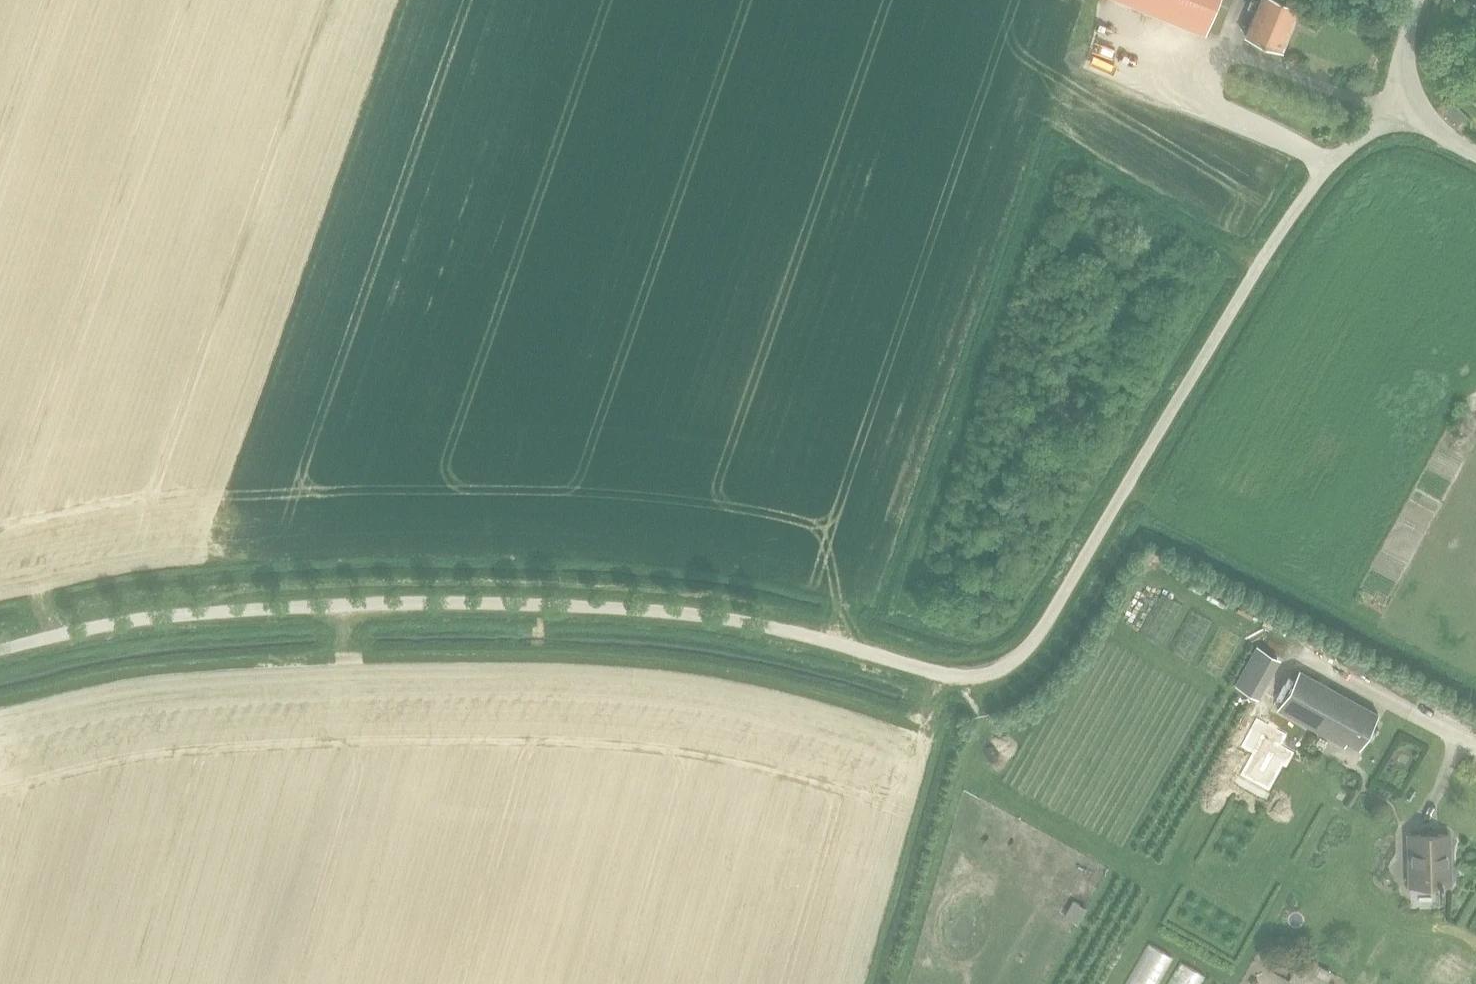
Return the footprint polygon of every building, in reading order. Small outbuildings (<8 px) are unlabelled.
[(1218,0),(1126,0),(1205,32),(1218,0)] [(1299,5),(1287,0),(1259,0),(1259,1),(1258,0),(1251,0),(1248,7),(1256,10),(1245,35),(1281,49),(1299,5)] [(1352,657),(1347,666),(1363,674),(1367,665),(1352,657)] [(1379,712),(1300,668),(1277,709),(1343,746),(1346,741),(1359,748),(1379,712)] [(1253,726),(1246,739),(1254,744),(1242,766),(1270,781),(1283,756),(1287,758),(1295,745),(1264,728),(1262,731),(1253,726)] [(1344,758),(1355,764),(1361,752),(1350,746),(1344,758)] [(1445,833),(1409,834),(1410,885),(1450,883),(1450,862),(1446,862),(1445,833)] [(1289,981),(1294,983),(1303,983),(1307,977),(1312,980),(1320,965),(1309,959),(1301,974),(1295,970),(1289,981)] [(1203,980),(1180,966),(1170,983),(1200,983),(1203,980)]
